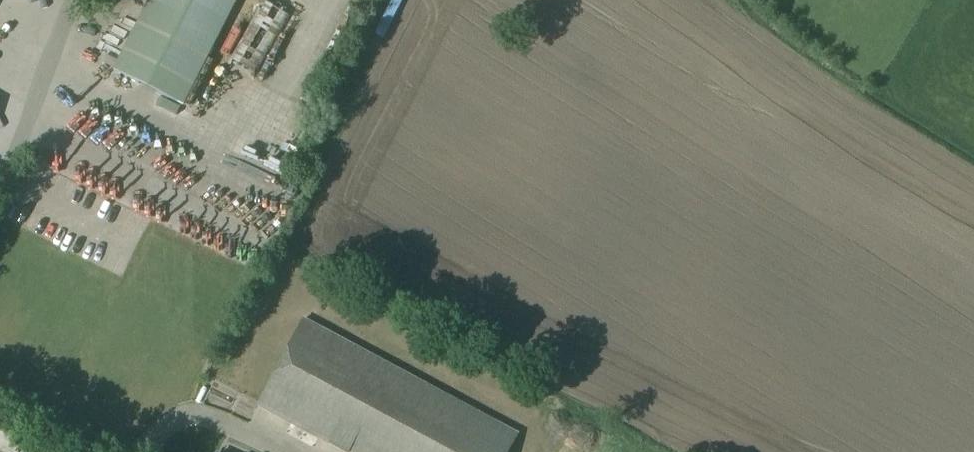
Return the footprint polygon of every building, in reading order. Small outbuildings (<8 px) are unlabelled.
[(118,65),(188,101),(239,0),(151,0),(118,65)] [(249,76),(283,10),(264,0),(260,0),(227,64),(249,76)] [(82,138),(93,132),(86,119),(75,126),(82,138)] [(258,407),(342,451),(509,451),(520,433),(306,318),(258,407)]
